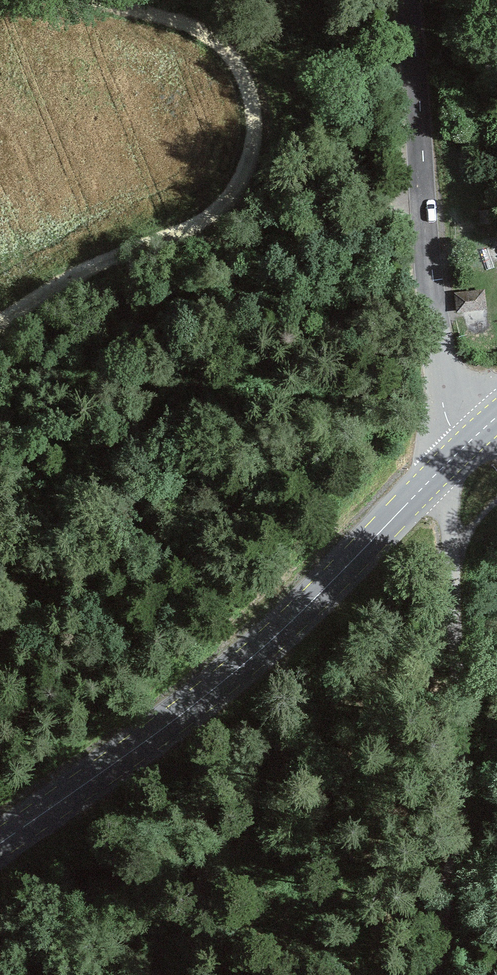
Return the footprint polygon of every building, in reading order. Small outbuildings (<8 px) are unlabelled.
[(484,290),(452,291),(452,313),(485,311),(484,290)]
